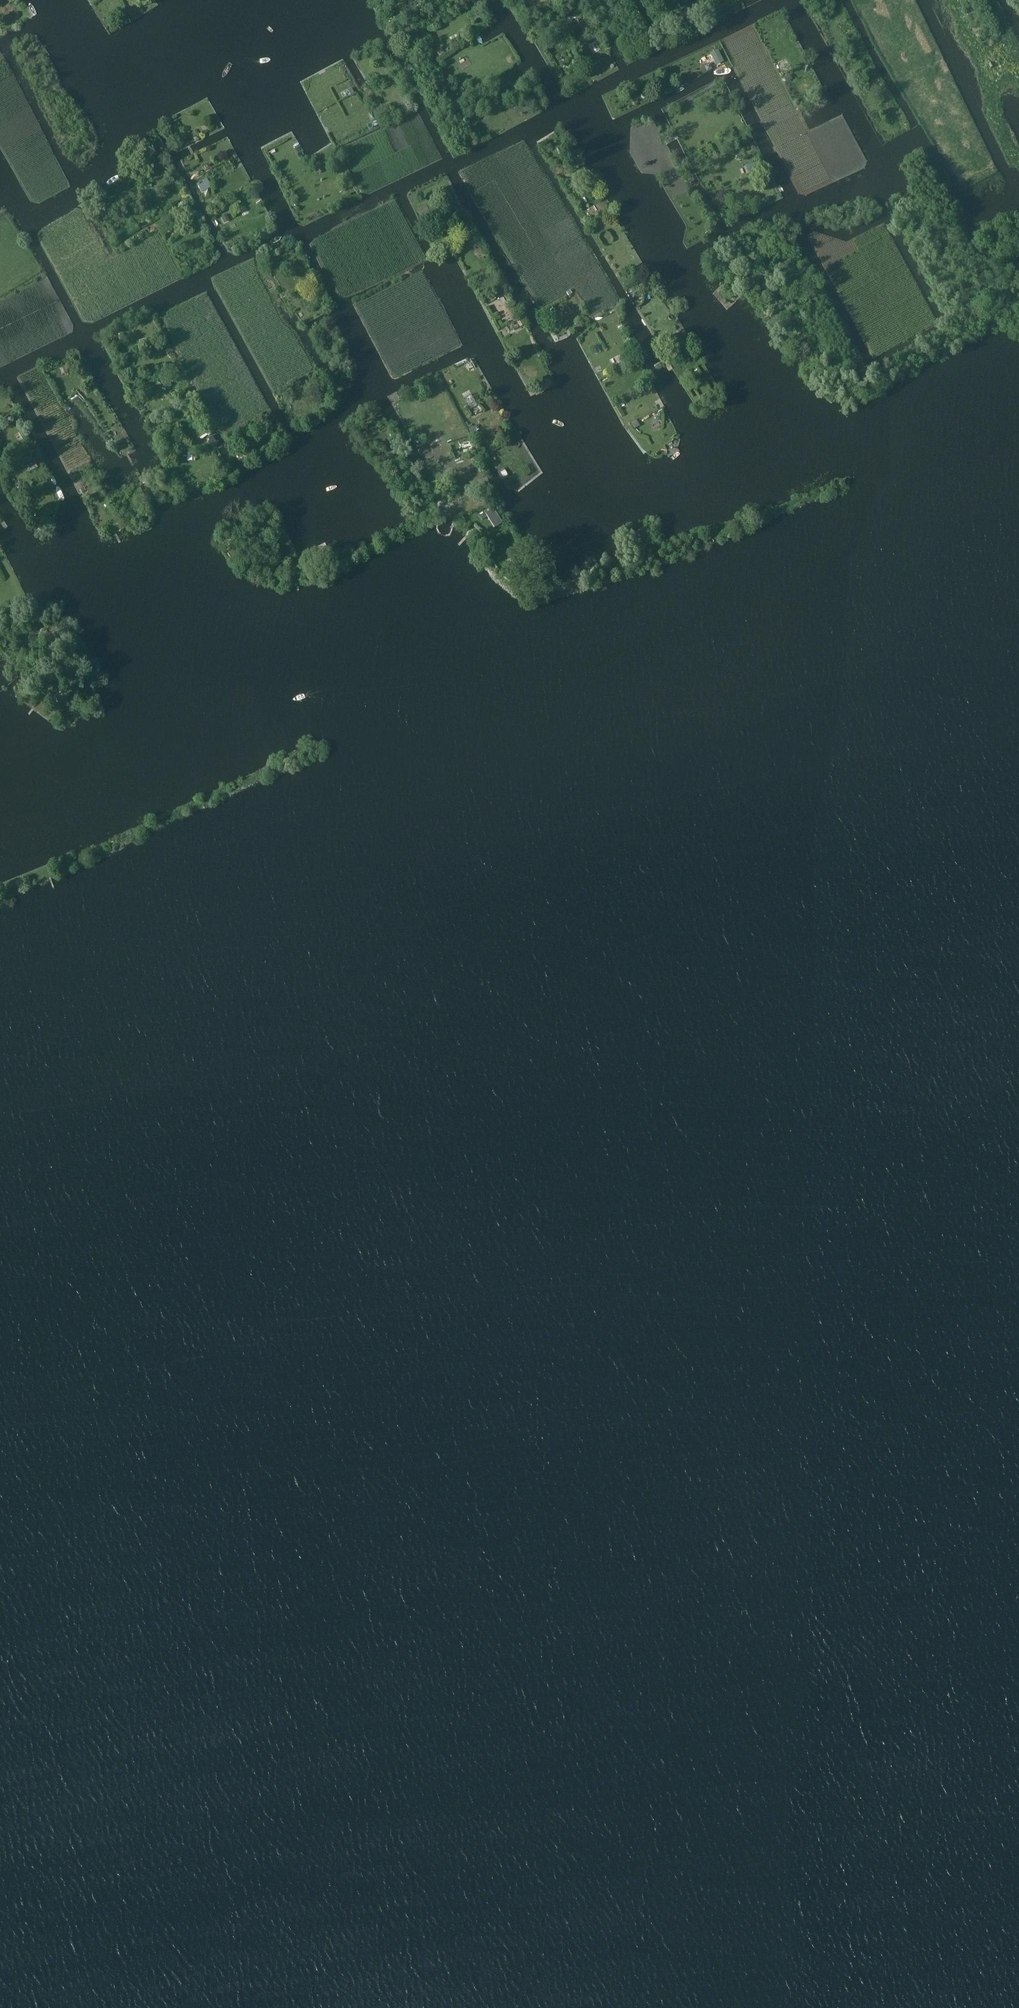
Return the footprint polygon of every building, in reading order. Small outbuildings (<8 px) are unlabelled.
[(459,60),(463,68),(472,64),(469,56),(459,60)] [(748,173),(756,169),(753,162),(744,165),(748,173)] [(202,193),(212,187),(207,179),(197,184),(202,193)] [(225,223),(230,220),(227,214),(221,217),(225,223)] [(325,342),(332,338),(327,330),(320,334),(325,342)] [(169,376),(162,379),(167,389),(174,385),(169,376)] [(508,476),(504,468),(500,471),(504,478),(508,476)] [(280,535),(276,526),(267,529),(271,539),(280,535)]
